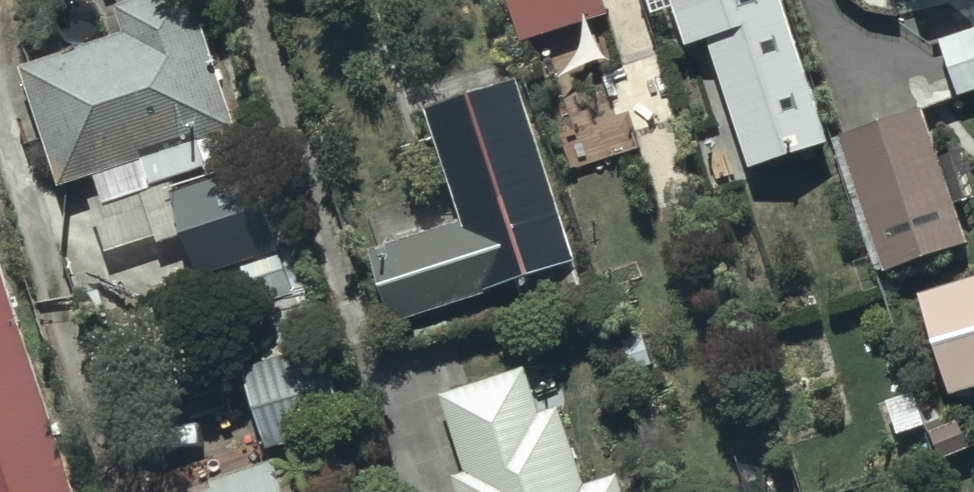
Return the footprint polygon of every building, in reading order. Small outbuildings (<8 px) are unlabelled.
[(21,67),(59,184),(89,174),(99,203),(246,155),(196,0),(127,0),(113,4),(123,34),(21,67)] [(603,0),(499,0),(514,45),(608,15),(603,0)] [(680,45),(703,38),(742,167),(822,142),(779,0),(667,0),(680,45)] [(936,39),(954,98),(973,91),(973,27),(936,39)] [(570,260),(516,78),(423,105),(459,228),(366,255),(384,315),(570,260)] [(923,108),(838,134),(880,274),(966,248),(923,108)] [(262,165),(167,196),(192,271),(211,265),(218,284),(240,277),(250,309),(303,292),(262,165)] [(914,293),(946,395),(973,386),(973,271),(914,293)] [(0,281),(0,491),(69,491),(0,281)] [(316,342),(239,365),(265,451),(342,428),(316,342)] [(435,398),(460,472),(444,477),(449,491),(620,491),(616,480),(584,490),(555,404),(539,410),(525,368),(435,398)] [(208,491),(327,491),(312,453),(208,491)]
